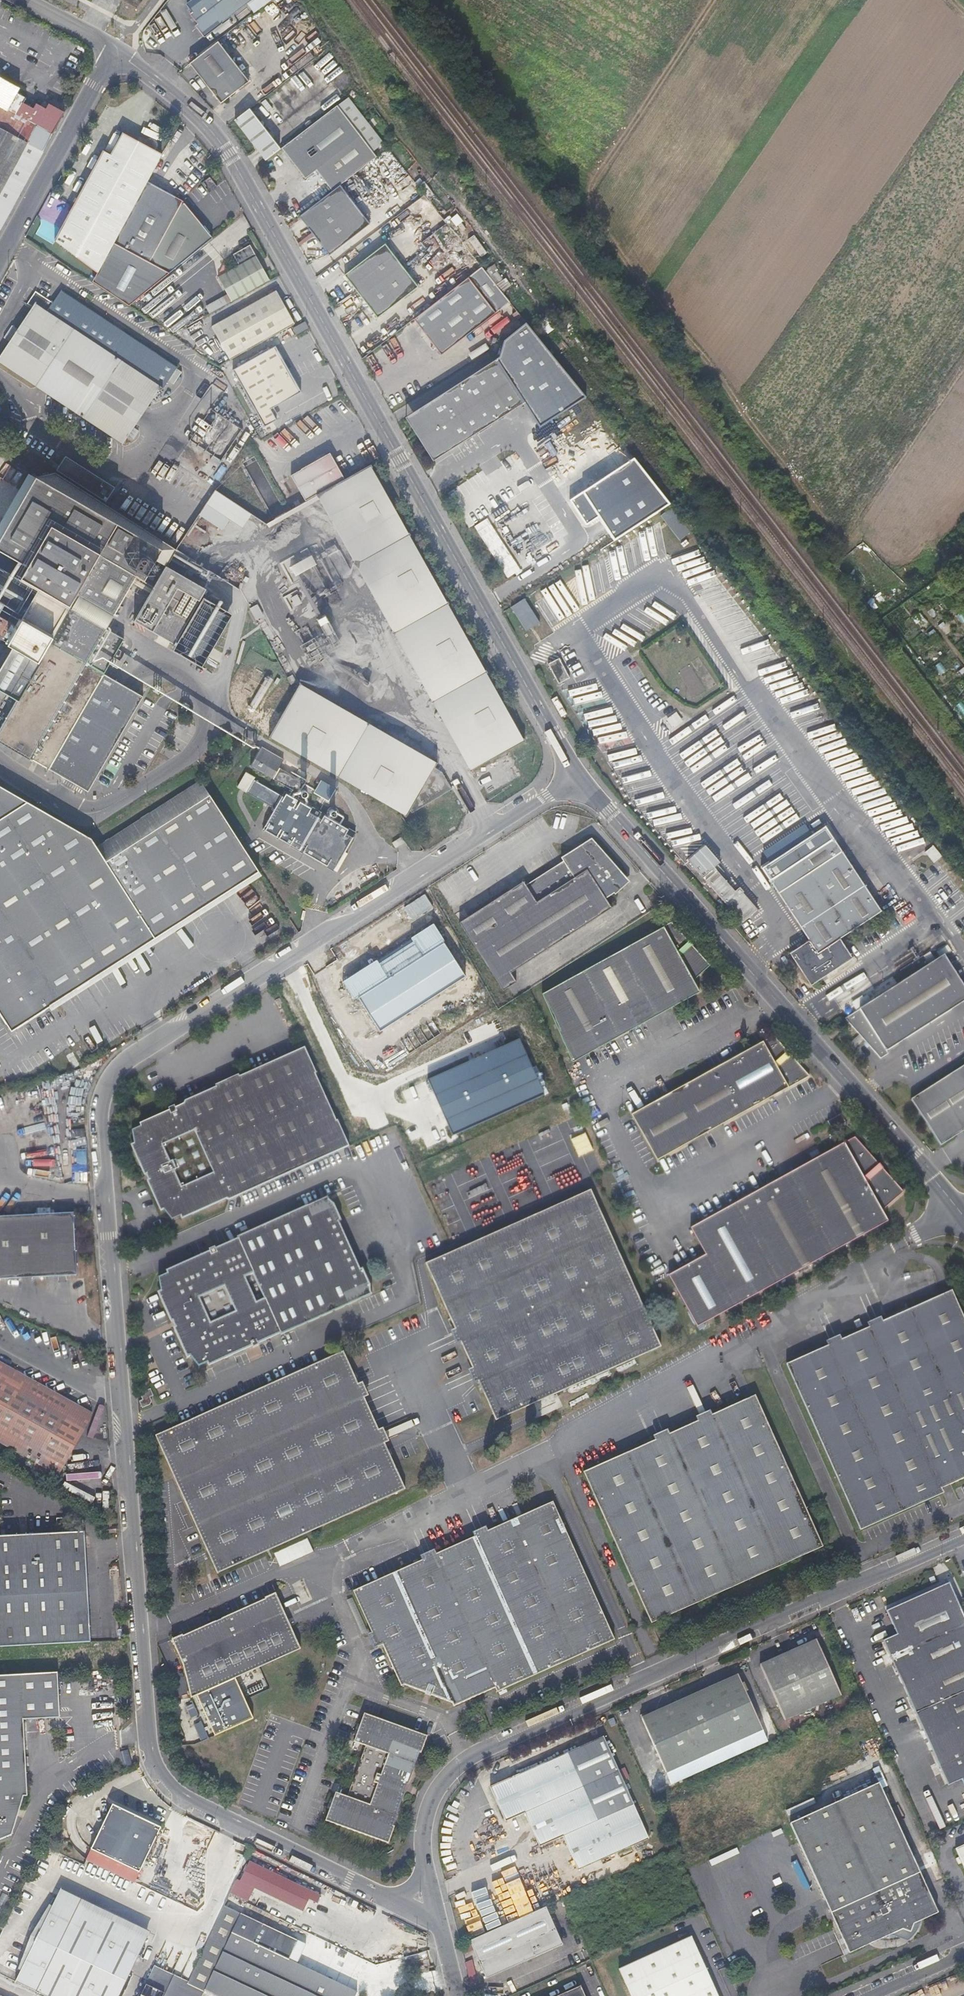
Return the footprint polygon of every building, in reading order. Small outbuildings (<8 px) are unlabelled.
[(204,37),(253,0),(194,0),(188,5),(190,9),(188,11),(196,22),(194,24),(204,37)] [(276,5),(260,13),(269,31),(279,25),(277,20),(282,17),(276,5)] [(311,25),(299,30),(305,44),(316,39),(311,25)] [(218,43),(190,64),(220,105),(248,84),(218,43)] [(293,65),(307,53),(303,48),(289,60),(293,65)] [(342,91),(353,82),(349,78),(338,87),(342,91)] [(32,104),(28,102),(26,106),(24,104),(26,99),(17,95),(20,89),(0,79),(0,230),(65,113),(48,104),(45,110),(36,104),(33,110),(30,108),(32,104)] [(337,108),(351,126),(362,118),(348,99),(337,108)] [(339,186),(376,159),(351,126),(337,108),(281,150),(305,180),(316,172),(331,192),(339,186)] [(248,110),(234,120),(264,161),(278,150),(248,110)] [(104,150),(55,240),(95,271),(146,181),(160,155),(154,151),(156,147),(156,146),(156,144),(155,143),(154,141),(153,141),(150,140),(149,140),(148,140),(146,141),(143,145),(122,134),(111,154),(104,150)] [(386,144),(376,150),(379,155),(389,148),(386,144)] [(182,202),(146,181),(95,271),(90,279),(132,303),(169,273),(148,262),(182,202)] [(331,192),(299,217),(328,256),(369,225),(339,186),(331,192)] [(426,197),(402,211),(408,222),(432,208),(426,197)] [(212,239),(182,202),(148,262),(169,273),(212,239)] [(383,245),(343,275),(375,318),(416,287),(383,245)] [(232,255),(238,266),(217,278),(231,302),(269,281),(250,247),(232,255)] [(504,290),(511,284),(498,270),(491,276),(504,290)] [(468,278),(414,319),(440,355),(495,313),(468,278)] [(58,291),(54,297),(37,285),(29,297),(34,301),(0,352),(0,355),(124,438),(162,382),(164,383),(178,362),(62,285),(58,291)] [(211,328),(229,361),(292,326),(294,324),(276,292),(211,328)] [(225,296),(206,306),(210,313),(228,303),(225,296)] [(308,329),(305,323),(294,328),(297,335),(308,329)] [(495,360),(522,404),(538,427),(584,397),(524,323),(504,340),(495,360)] [(276,347),(233,370),(265,428),(277,421),(271,410),(302,393),(276,347)] [(495,360),(431,402),(434,406),(413,420),(421,432),(423,430),(429,440),(430,443),(431,445),(432,449),(433,451),(435,454),(456,441),(458,445),(522,404),(495,360)] [(202,398),(213,405),(222,391),(211,384),(202,398)] [(573,413),(584,406),(581,401),(570,407),(573,413)] [(434,406),(431,402),(406,418),(433,461),(458,445),(456,441),(435,454),(433,451),(432,449),(431,445),(430,443),(429,440),(423,430),(421,432),(413,420),(434,406)] [(190,444),(226,460),(241,424),(195,405),(186,427),(195,431),(190,444)] [(20,421),(16,418),(11,415),(3,426),(13,432),(20,421)] [(565,445),(580,438),(574,425),(559,433),(565,445)] [(532,433),(536,441),(544,438),(540,430),(532,433)] [(607,461),(619,451),(610,440),(598,451),(607,461)] [(182,450),(179,456),(194,464),(197,458),(182,450)] [(535,466),(540,463),(532,452),(528,455),(535,466)] [(519,461),(527,471),(532,467),(524,457),(519,461)] [(633,458),(570,500),(587,524),(599,516),(613,536),(668,502),(633,458)] [(371,466),(317,496),(470,771),(524,741),(523,739),(521,740),(485,673),(486,673),(485,671),(484,672),(447,604),(448,604),(447,603),(446,603),(409,536),(410,535),(409,534),(408,535),(371,468),(372,468),(371,466)] [(458,489),(474,521),(502,507),(486,476),(458,489)] [(215,491),(196,524),(159,524),(157,528),(164,528),(164,537),(184,549),(209,548),(217,534),(217,530),(229,530),(233,524),(273,524),(215,491)] [(660,517),(681,542),(694,531),(673,506),(660,517)] [(5,642),(35,590),(0,569),(0,639),(5,642)] [(0,651),(0,690),(16,699),(0,727),(0,741),(88,792),(142,695),(104,673),(124,641),(132,626),(114,615),(105,630),(35,590),(5,642),(0,651)] [(257,620),(265,616),(258,604),(250,608),(257,620)] [(534,615),(523,621),(534,641),(545,635),(534,615)] [(322,635),(302,646),(311,663),(335,649),(333,645),(329,647),(322,635)] [(283,656),(277,660),(281,666),(287,663),(283,656)] [(550,663),(560,685),(572,679),(562,658),(550,663)] [(294,693),(268,738),(271,739),(271,738),(336,776),(338,778),(339,777),(403,815),(405,817),(409,811),(411,814),(451,789),(441,773),(434,768),(437,763),(299,684),(294,693)] [(558,688),(551,699),(557,702),(564,691),(558,688)] [(278,769),(272,780),(294,793),(301,781),(278,769)] [(102,851),(158,942),(260,875),(201,785),(102,851)] [(158,942),(102,851),(97,844),(91,840),(0,787),(0,1013),(16,1038),(53,1013),(52,1011),(158,942)] [(283,793),(261,830),(298,852),(320,815),(283,793)] [(629,884),(597,834),(461,924),(504,990),(517,981),(512,973),(612,907),(607,899),(629,884)] [(770,880),(800,927),(809,941),(789,953),(810,986),(852,959),(840,939),(881,912),(865,885),(835,838),(770,880)] [(705,845),(688,860),(703,878),(714,868),(720,863),(705,845)] [(925,852),(934,863),(942,857),(933,846),(925,852)] [(716,871),(714,868),(703,878),(705,881),(716,871)] [(716,871),(705,881),(742,924),(757,910),(747,899),(745,901),(740,895),(739,896),(716,871)] [(344,884),(350,896),(365,888),(358,876),(344,884)] [(711,967),(673,923),(546,992),(574,1062),(700,992),(695,981),(711,967)] [(431,924),(341,980),(353,1000),(360,996),(380,1027),(463,975),(431,924)] [(844,1020),(880,1060),(887,1055),(886,1053),(963,1003),(963,989),(943,957),(909,978),(844,1020)] [(836,1027),(827,1035),(831,1041),(841,1032),(836,1027)] [(812,1078),(775,1037),(633,1116),(659,1163),(812,1078)] [(495,1051),(429,1080),(453,1135),(542,1096),(518,1041),(495,1051)] [(147,1124),(129,1132),(130,1146),(140,1170),(146,1175),(148,1179),(148,1187),(159,1211),(170,1221),(189,1213),(192,1214),(218,1203),(219,1201),(225,1199),(228,1200),(347,1147),(335,1121),(334,1122),(313,1075),(314,1074),(303,1048),(183,1102),(182,1105),(181,1106),(181,1107),(175,1110),(173,1106),(166,1109),(168,1113),(147,1122),(147,1124)] [(911,1101),(940,1147),(963,1132),(963,1067),(911,1101)] [(842,1115),(828,1123),(833,1132),(847,1125),(842,1115)] [(587,1134),(572,1140),(579,1157),(593,1151),(587,1134)] [(856,1138),(691,1228),(706,1256),(670,1276),(698,1328),(889,1224),(884,1214),(905,1194),(856,1138)] [(592,1191),(428,1266),(498,1422),(662,1346),(592,1191)] [(179,1270),(157,1279),(159,1292),(156,1294),(167,1318),(172,1323),(174,1329),(174,1336),(185,1360),(188,1358),(197,1370),(220,1360),(224,1360),(244,1351),(245,1349),(250,1347),(251,1351),(258,1348),(257,1346),(279,1337),(280,1338),(370,1298),(369,1295),(369,1289),(361,1272),(348,1277),(327,1229),(340,1224),(332,1205),(328,1202),(327,1200),(237,1239),(238,1241),(216,1250),(215,1249),(209,1251),(210,1255),(206,1256),(202,1256),(181,1265),(179,1270)] [(74,1214),(0,1217),(0,1279),(59,1277),(60,1277),(61,1281),(63,1281),(65,1281),(65,1277),(67,1277),(77,1277),(74,1214)] [(340,1224),(327,1229),(348,1277),(361,1272),(340,1224)] [(60,1277),(59,1277),(59,1284),(60,1284),(61,1285),(63,1285),(65,1285),(67,1284),(67,1277),(65,1277),(65,1281),(63,1281),(61,1281),(60,1277)] [(945,1288),(779,1364),(855,1528),(938,1490),(936,1486),(963,1473),(963,1331),(945,1288)] [(345,1355),(156,1435),(214,1574),(403,1494),(345,1355)] [(25,1455),(67,1478),(99,1417),(0,1361),(0,1441),(25,1455)] [(148,1391),(138,1396),(141,1402),(137,1403),(140,1410),(147,1407),(150,1403),(148,1399),(151,1398),(148,1391)] [(647,1624),(732,1585),(817,1547),(749,1395),(578,1473),(647,1624)] [(430,1696),(430,1697),(430,1698),(450,1706),(452,1710),(493,1692),(495,1696),(612,1642),(547,1503),(348,1595),(374,1650),(379,1648),(398,1689),(403,1687),(424,1696),(425,1694),(428,1686),(434,1688),(430,1696)] [(67,1518),(56,1519),(57,1529),(67,1528),(67,1518)] [(91,1642),(89,1606),(84,1606),(82,1581),(87,1581),(84,1533),(48,1535),(49,1544),(16,1546),(15,1537),(0,1538),(0,1647),(91,1642)] [(48,1535),(15,1537),(16,1546),(49,1544),(48,1535)] [(308,1539),(275,1554),(280,1567),(314,1552),(308,1539)] [(952,1784),(962,1806),(963,1805),(963,1626),(946,1584),(884,1612),(894,1636),(878,1643),(938,1789),(952,1784)] [(176,1637),(166,1641),(186,1690),(182,1692),(186,1700),(200,1694),(238,1677),(295,1652),(270,1596),(259,1600),(260,1602),(216,1621),(217,1624),(219,1628),(213,1630),(211,1627),(210,1623),(176,1638),(176,1637)] [(782,1720),(837,1695),(813,1642),(758,1667),(782,1720)] [(0,1676),(0,1840),(11,1836),(23,1797),(27,1797),(23,1720),(60,1718),(57,1673),(0,1676)] [(238,1677),(200,1694),(217,1734),(256,1717),(238,1677)] [(646,1717),(638,1720),(662,1775),(758,1731),(733,1677),(646,1717)] [(425,1694),(430,1696),(434,1688),(428,1686),(425,1694)] [(192,1717),(197,1714),(191,1703),(186,1706),(192,1717)] [(402,1792),(398,1787),(396,1786),(398,1780),(401,1781),(405,1780),(406,1781),(408,1781),(419,1749),(420,1749),(426,1732),(363,1710),(354,1740),(364,1743),(347,1794),(336,1791),(326,1820),(389,1841),(395,1824),(393,1823),(404,1793),(402,1792)] [(478,1713),(469,1717),(474,1725),(482,1722),(478,1713)] [(209,1717),(194,1724),(201,1740),(216,1734),(209,1717)] [(539,1849),(563,1839),(577,1873),(648,1844),(605,1739),(490,1786),(505,1823),(525,1815),(539,1849)] [(398,1787),(402,1792),(406,1781),(405,1780),(401,1781),(398,1780),(396,1786),(398,1787)] [(845,1956),(898,1932),(905,1934),(908,1926),(933,1915),(874,1784),(786,1825),(845,1956)] [(161,1827),(113,1804),(87,1859),(134,1882),(161,1827)] [(950,1850),(963,1879),(963,1843),(950,1850)] [(255,1888),(300,1911),(306,1899),(313,1902),(317,1895),(303,1888),(303,1889),(247,1861),(238,1880),(255,1888)] [(236,1879),(231,1891),(249,1900),(255,1888),(238,1880),(236,1879)] [(54,1894),(13,1981),(44,1995),(117,1995),(145,1938),(54,1894)] [(209,1937),(225,1945),(231,1933),(254,1944),(262,1925),(223,1907),(209,1937)] [(468,1941),(484,1979),(561,1946),(545,1907),(468,1941)] [(356,1992),(294,1962),(296,1956),(298,1957),(303,1945),(297,1942),(262,1925),(254,1944),(229,1995),(354,1995),(356,1992)] [(213,1995),(229,1995),(254,1944),(231,1933),(225,1945),(203,1991),(213,1995)] [(341,1935),(337,1944),(355,1952),(359,1943),(341,1935)] [(203,1991),(225,1945),(209,1937),(189,1981),(156,1965),(142,1995),(201,1995),(203,1991)] [(689,1938),(617,1970),(629,1995),(715,1995),(689,1938)] [(581,1986),(558,1995),(586,1995),(581,1986)]
